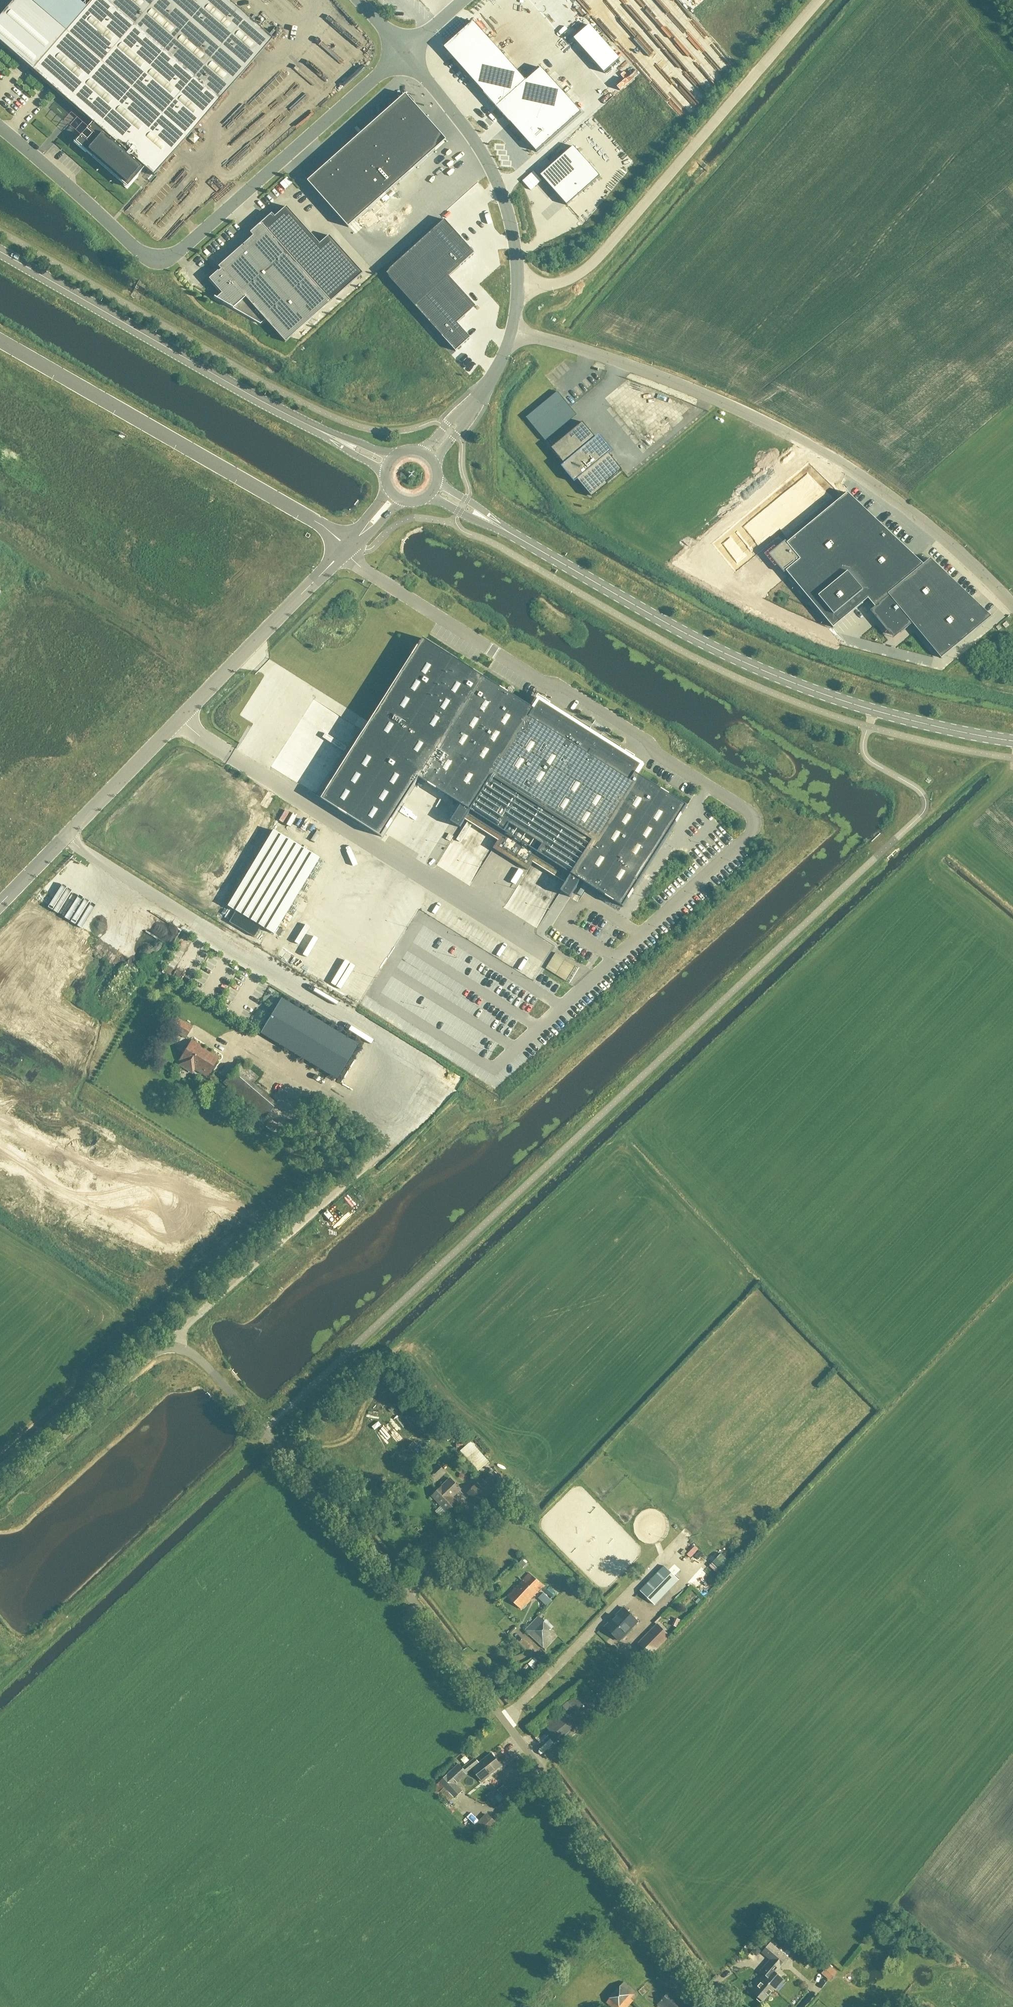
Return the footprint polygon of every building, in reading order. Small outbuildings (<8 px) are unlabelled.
[(32,71),(92,123),(86,130),(91,135),(87,140),(81,135),(75,143),(127,188),(144,168),(153,176),(272,40),(227,0),(94,0),(32,71)] [(473,22),(443,48),(497,108),(526,82),(526,81),(473,22)] [(590,25),(574,39),(604,74),(620,60),(590,25)] [(345,37),(347,34),(338,28),(336,31),(345,37)] [(526,82),(497,108),(536,153),(581,113),(541,68),(526,81),(526,82)] [(308,182),(348,228),(435,151),(414,128),(427,117),(407,94),(308,182)] [(573,147),(540,177),(567,206),(600,177),(573,147)] [(533,172),(522,182),(530,191),(541,181),(533,172)] [(285,343),(330,302),(362,274),(328,236),(319,244),(286,207),(263,227),(218,267),(220,270),(218,272),(217,272),(208,280),(221,294),(216,299),(260,325),(265,320),(285,343)] [(475,254),(445,220),(385,274),(456,352),(471,339),(457,324),(476,307),(449,277),(475,254)] [(533,421),(564,396),(556,386),(525,411),(533,421)] [(650,410),(642,417),(647,423),(655,416),(650,410)] [(622,470),(609,455),(612,452),(599,436),(596,438),(583,422),(551,449),(564,464),(561,467),(574,483),(577,481),(590,496),(592,498),(608,485),(607,483),(622,470)] [(787,543),(785,541),(768,555),(784,574),(786,572),(806,597),(887,530),(848,493),(787,543)] [(806,597),(833,629),(868,599),(875,607),(870,611),(887,632),(889,630),(894,636),(900,631),(901,633),(912,624),(941,659),(992,617),(930,559),(923,565),(887,530),(806,597)] [(589,730),(539,698),(533,708),(483,677),(419,778),(462,805),(451,822),(460,828),(468,815),(501,836),(493,849),(528,871),(534,860),(567,881),(561,891),(570,897),(581,881),(623,907),(687,806),(637,774),(644,764),(599,736),(598,738),(588,732),(589,730)] [(320,858),(274,830),(228,906),(236,911),(230,922),(255,937),(261,926),(274,934),(320,858)] [(329,852),(340,859),(344,852),(333,845),(329,852)] [(328,861),(337,865),(339,859),(331,855),(328,861)] [(579,983),(580,978),(568,973),(566,978),(579,983)] [(260,1034),(337,1079),(357,1045),(281,999),(260,1034)] [(186,1039),(193,1027),(174,1015),(166,1028),(186,1039)] [(193,1071),(195,1069),(207,1077),(219,1057),(192,1041),(180,1060),(182,1061),(181,1063),(181,1065),(191,1071),(193,1071)] [(264,1118),(276,1104),(253,1084),(259,1078),(241,1062),(236,1068),(235,1068),(223,1082),(264,1118)] [(435,1484),(446,1473),(438,1464),(427,1475),(435,1484)] [(453,1497),(461,1489),(450,1479),(432,1496),(448,1512),(458,1503),(453,1497)] [(481,1507),(490,1499),(476,1485),(468,1493),(481,1507)] [(524,1567),(527,1563),(522,1559),(519,1563),(524,1567)] [(664,1566),(640,1591),(655,1605),(679,1581),(664,1566)] [(522,1610),(543,1586),(529,1573),(507,1597),(522,1610)] [(619,1641),(638,1622),(624,1608),(605,1628),(619,1641)] [(545,1649),(558,1636),(537,1617),(537,1618),(525,1631),(545,1649)] [(657,1625),(639,1644),(652,1656),(670,1637),(657,1625)] [(576,1722),(595,1707),(581,1691),(568,1703),(568,1702),(563,1706),(564,1707),(560,1710),(562,1713),(546,1727),(558,1740),(577,1724),(576,1722)] [(536,1749),(541,1755),(553,1745),(548,1739),(536,1749)] [(479,1771),(476,1774),(482,1782),(489,1776),(488,1775),(501,1765),(491,1754),(479,1763),(479,1764),(484,1770),(481,1773),(479,1771)] [(479,1764),(479,1763),(475,1758),(463,1768),(459,1764),(440,1782),(456,1799),(463,1792),(456,1784),(467,1774),(472,1770),(476,1774),(479,1771),(481,1773),(484,1770),(479,1764)] [(496,1823),(486,1814),(472,1828),(482,1837),(496,1823)] [(774,1988),(776,1990),(785,1980),(775,1971),(787,1957),(771,1942),(763,1951),(771,1959),(761,1971),(765,1974),(764,1975),(772,1982),(770,1984),(774,1988)] [(799,1974),(798,1978),(802,1978),(804,1965),(790,1963),(789,1973),(799,1974)] [(836,1973),(828,1966),(822,1973),(830,1980),(836,1973)] [(762,2001),(763,2000),(763,2001),(774,1988),(770,1984),(772,1982),(764,1975),(753,1988),(756,1990),(753,1992),(758,1997),(757,1999),(761,2002),(762,2001)] [(637,1992),(624,1981),(606,2002),(612,2006),(628,2006),(634,2000),(632,1998),(637,1992)] [(672,1989),(658,2004),(661,2006),(691,2006),(672,1989)]
